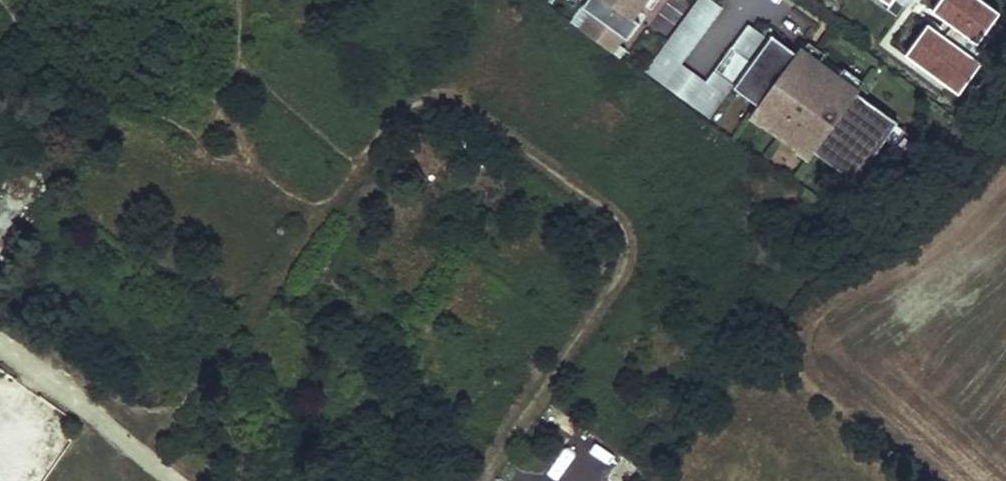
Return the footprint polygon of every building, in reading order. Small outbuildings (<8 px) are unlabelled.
[(584,5),(595,13),(583,29),(613,51),(625,35),(628,38),(641,21),(635,16),(647,0),(588,0),(584,5)] [(714,0),(699,0),(648,69),(713,117),(736,85),(716,70),(707,82),(683,64),(724,8),(714,0)] [(999,11),(984,0),(936,0),(929,10),(975,43),(999,11)] [(955,92),(979,61),(925,21),(902,53),(955,92)] [(770,39),(750,24),(734,45),(754,60),(770,39)] [(857,181),(901,120),(802,48),(798,53),(774,35),(755,62),(732,46),(716,68),(738,84),(736,88),(760,105),(753,115),(812,158),(817,151),(857,181)]
